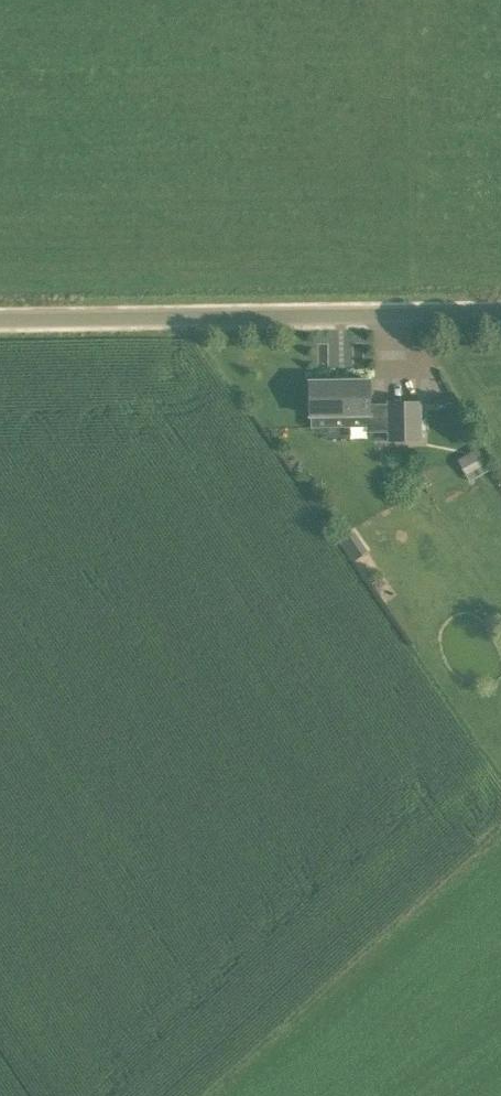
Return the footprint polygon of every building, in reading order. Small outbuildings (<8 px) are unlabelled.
[(347,381),(347,378),(336,379),(336,381),(312,381),(310,381),(311,417),(368,416),(368,431),(389,431),(389,441),(421,440),(420,403),(389,403),(389,406),(370,406),(370,380),(368,380),(347,381)] [(479,449),(459,461),(466,472),(486,460),(479,449)] [(354,561),(357,559),(368,552),(354,532),(341,541),(354,561)]
